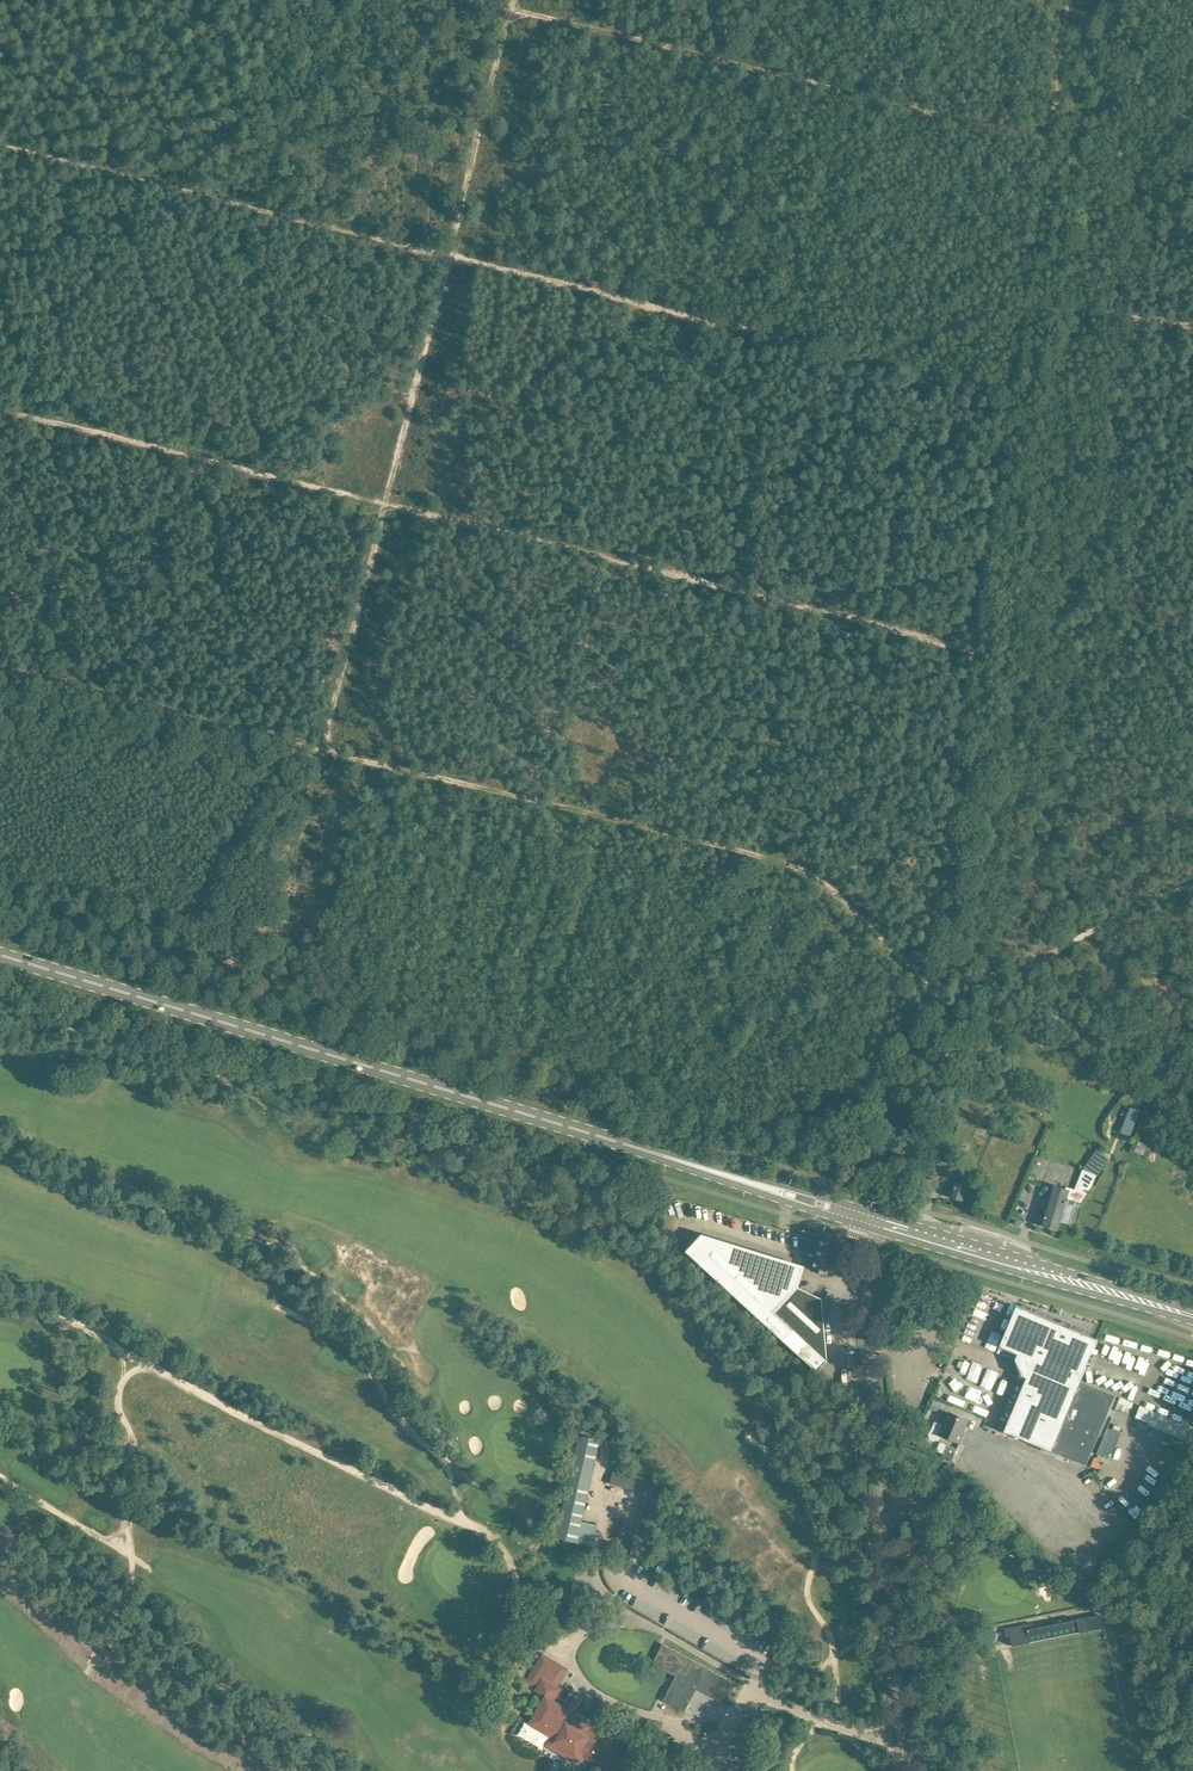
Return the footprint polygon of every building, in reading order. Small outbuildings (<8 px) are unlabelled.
[(1096,1071),(1091,1077),(1098,1081),(1102,1075),(1096,1071)] [(1131,1108),(1121,1132),(1130,1136),(1139,1111),(1131,1108)] [(1046,1217),(1045,1216),(1045,1218),(1043,1226),(1057,1230),(1065,1204),(1066,1204),(1067,1201),(1066,1201),(1067,1198),(1081,1202),(1087,1192),(1092,1185),(1096,1176),(1098,1176),(1109,1159),(1097,1151),(1083,1170),(1075,1190),(1066,1187),(1065,1190),(1055,1187),(1046,1217)] [(955,1182),(953,1186),(950,1198),(963,1201),(967,1186),(967,1185),(971,1174),(958,1170),(955,1182)] [(830,1263),(838,1238),(823,1234),(822,1236),(813,1233),(806,1256),(816,1258),(812,1270),(827,1275),(830,1263)] [(826,1361),(827,1362),(822,1299),(795,1286),(798,1275),(794,1267),(703,1238),(691,1251),(688,1254),(818,1373),(818,1372),(817,1371),(826,1361)] [(1004,1432),(1015,1436),(1015,1438),(1018,1439),(1019,1438),(1086,1466),(1116,1395),(1081,1381),(1098,1339),(1016,1305),(999,1347),(1020,1356),(1018,1360),(1023,1374),(1028,1376),(1004,1432)] [(933,1402),(930,1409),(938,1412),(941,1405),(933,1402)] [(949,1412),(943,1425),(935,1422),(931,1431),(929,1433),(929,1437),(931,1439),(934,1440),(937,1440),(939,1437),(940,1435),(959,1443),(963,1435),(962,1434),(968,1421),(949,1412)] [(579,1435),(574,1459),(595,1464),(600,1440),(579,1435)] [(943,1454),(951,1462),(957,1449),(947,1444),(943,1454)] [(630,1555),(644,1558),(662,1482),(613,1470),(610,1484),(645,1492),(630,1555)] [(556,1538),(579,1543),(592,1546),(597,1525),(582,1521),(590,1486),(569,1481),(556,1538)] [(606,1541),(605,1546),(621,1549),(622,1544),(606,1541)] [(1099,1615),(1086,1618),(1088,1630),(1102,1628),(1099,1615)] [(1078,1622),(1028,1631),(1030,1642),(1080,1633),(1078,1622)] [(1028,1629),(1037,1627),(1036,1623),(1005,1629),(1006,1636),(1011,1635),(1013,1646),(1030,1642),(1028,1631),(1028,1629)] [(726,1704),(736,1684),(708,1669),(708,1668),(663,1644),(655,1659),(683,1674),(668,1703),(685,1712),(697,1689),(726,1704)] [(481,1657),(484,1660),(488,1663),(492,1666),(500,1654),(489,1646),(481,1657)] [(556,1741),(558,1742),(558,1745),(573,1754),(576,1753),(577,1754),(578,1753),(608,1770),(618,1770),(625,1761),(606,1749),(612,1741),(593,1729),(595,1726),(574,1713),(582,1700),(572,1694),(567,1703),(557,1697),(561,1689),(557,1687),(562,1678),(558,1676),(563,1667),(543,1654),(527,1681),(538,1688),(536,1691),(546,1697),(530,1723),(520,1717),(510,1733),(548,1756),(556,1741)]
